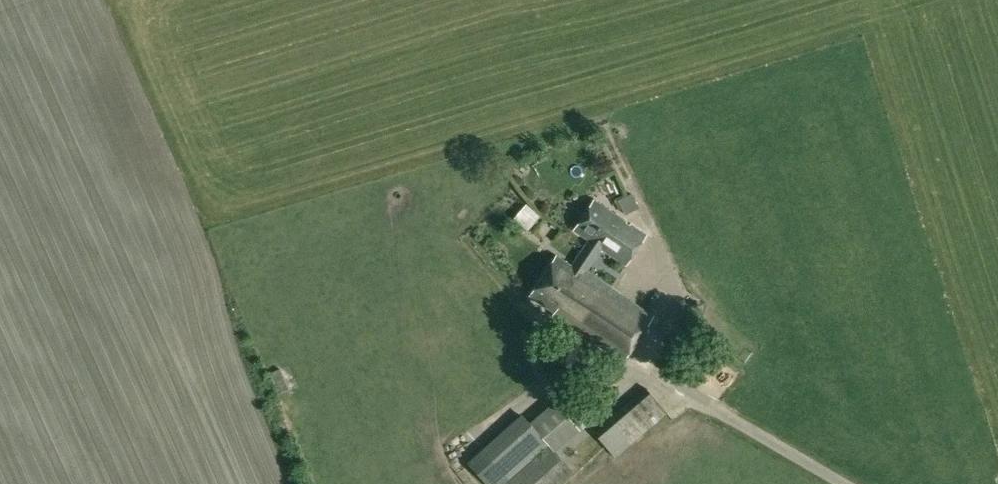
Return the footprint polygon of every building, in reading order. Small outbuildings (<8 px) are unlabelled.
[(617,200),(624,215),(639,208),(632,193),(617,200)] [(653,315),(586,270),(601,247),(625,263),(646,233),(594,198),(574,229),(589,239),(571,265),(556,255),(529,295),(554,312),(552,314),(623,361),(653,315)] [(513,218),(527,230),(541,216),(526,203),(513,218)] [(645,308),(653,297),(643,289),(634,300),(645,308)] [(564,427),(573,421),(580,429),(603,411),(578,386),(555,402),(558,405),(550,412),(564,427)] [(616,456),(667,412),(643,387),(593,429),(616,456)] [(486,483),(502,483),(549,442),(522,412),(464,460),(486,483)] [(550,442),(503,483),(559,483),(574,471),(550,442)]
